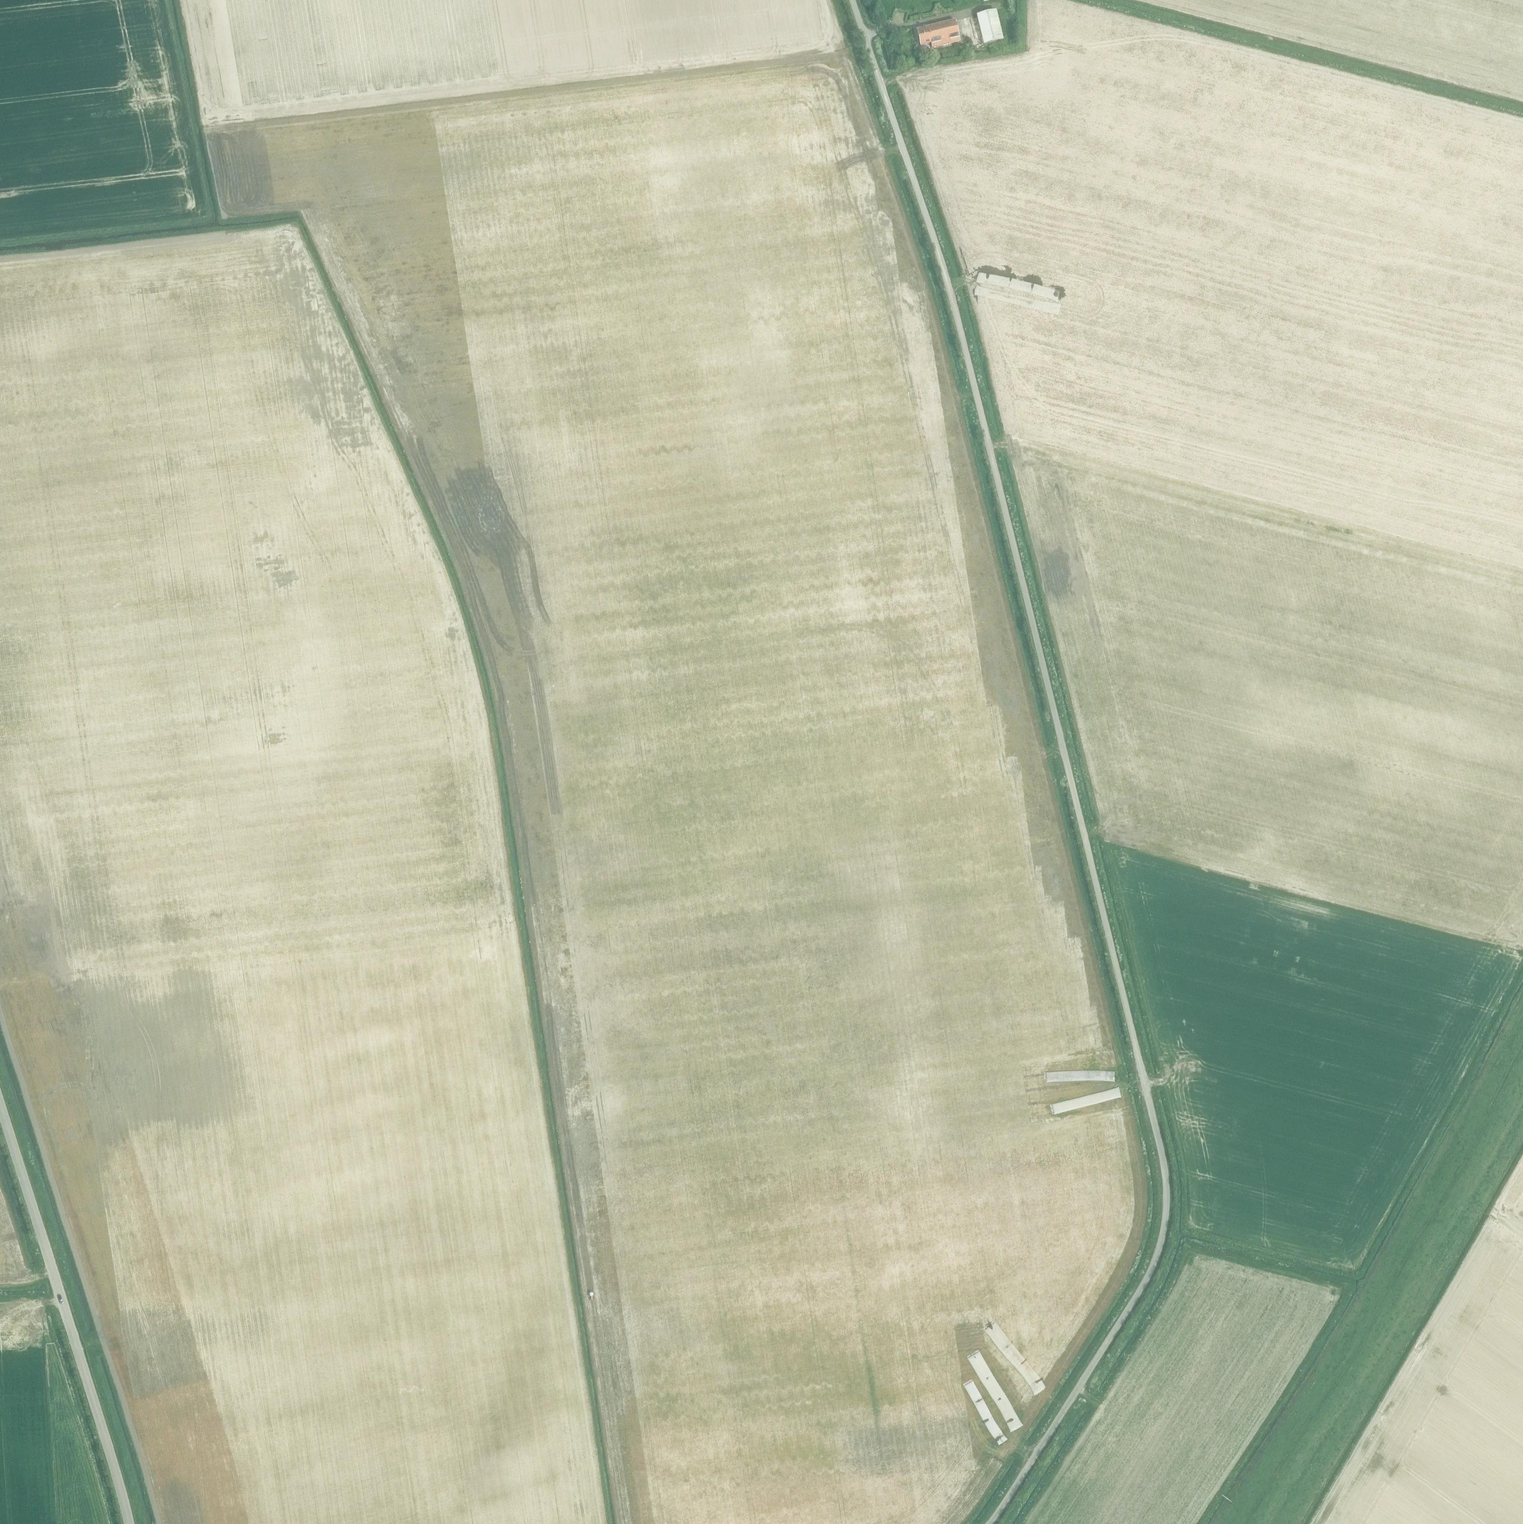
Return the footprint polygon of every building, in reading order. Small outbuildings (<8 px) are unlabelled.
[(984,45),(1003,41),(996,11),(977,16),(977,17),(971,19),(976,39),(971,40),(972,48),(984,45)] [(931,44),(932,48),(960,41),(955,21),(916,30),(920,47),(931,44)]
